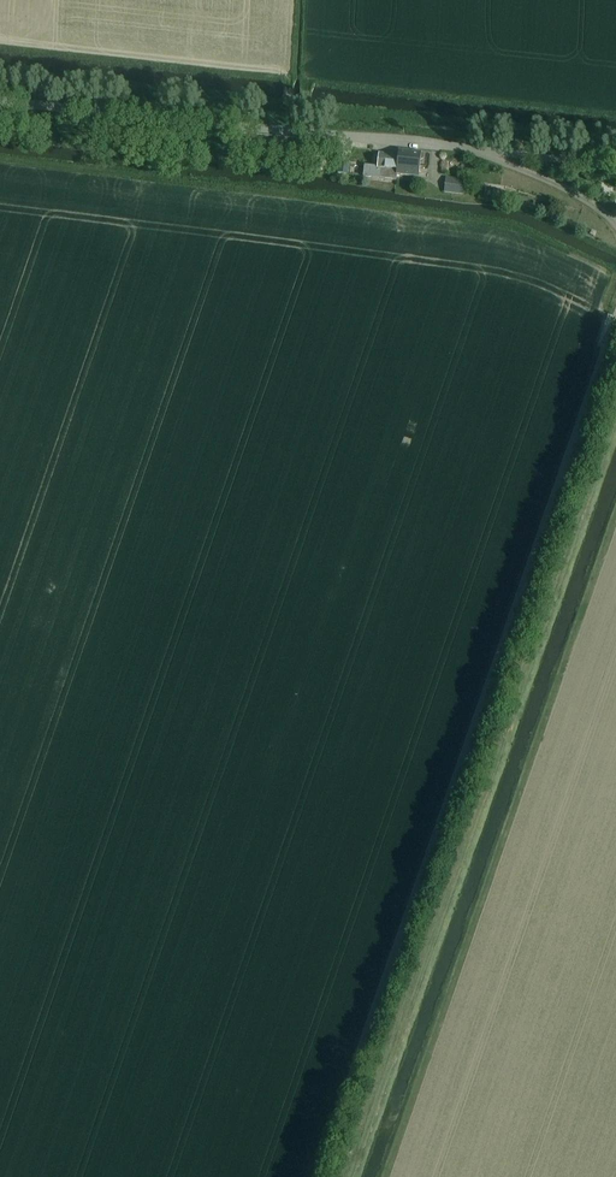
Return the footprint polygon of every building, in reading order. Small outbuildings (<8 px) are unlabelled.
[(399,156),(397,174),(419,177),(421,160),(424,159),(424,155),(422,153),(400,150),(399,156)] [(364,176),(380,178),(397,180),(397,174),(399,156),(380,154),(379,166),(365,165),(364,176)] [(311,157),(310,167),(320,168),(321,158),(311,157)] [(349,162),(340,161),(339,172),(348,173),(349,162)] [(465,179),(447,177),(445,192),(463,194),(465,179)] [(485,194),(500,196),(501,188),(486,186),(485,194)]
